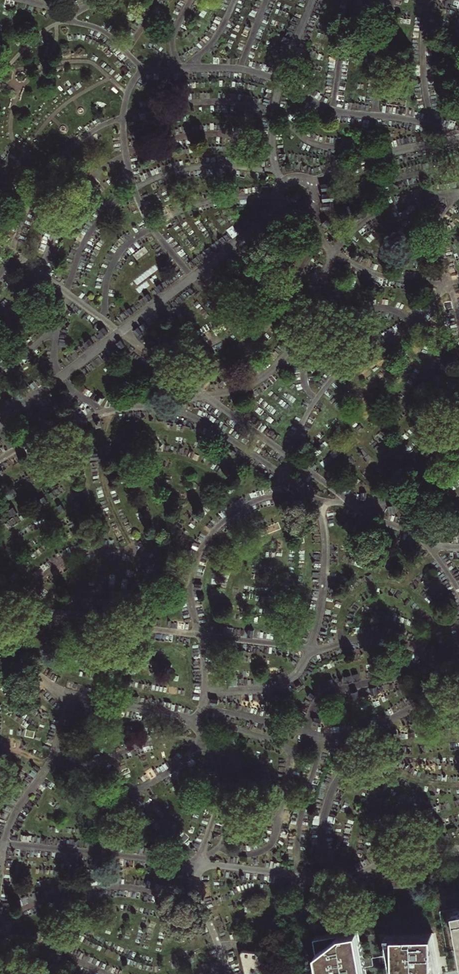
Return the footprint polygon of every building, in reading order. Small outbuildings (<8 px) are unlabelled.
[(314,936),(320,969),(316,970),(317,973),(365,973),(363,964),(357,928),(314,936)] [(436,935),(397,935),(397,951),(397,973),(409,973),(436,973),(436,935)]
